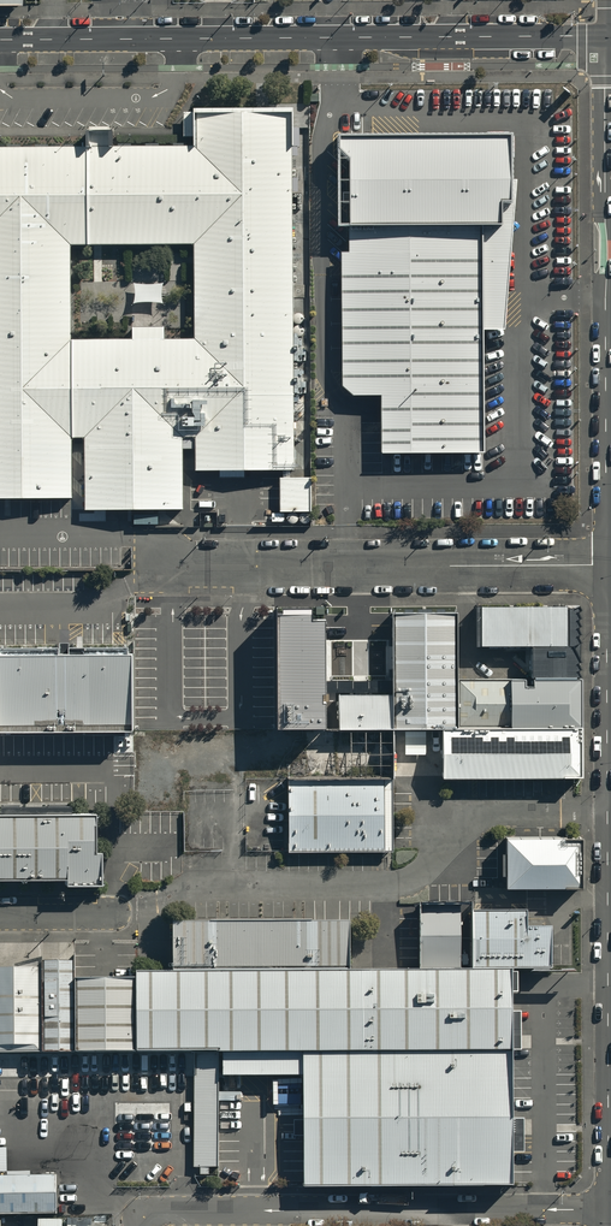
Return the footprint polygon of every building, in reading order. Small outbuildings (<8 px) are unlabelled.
[(73,497),(73,451),(85,451),(85,511),(185,510),(184,451),(194,451),(194,471),(295,471),(292,111),(195,112),(195,148),(100,149),(0,150),(0,498),(73,497)] [(508,142),(339,142),(338,227),(348,227),(348,253),(341,256),(342,388),(352,397),(380,397),(380,459),(484,459),(484,330),(502,331),(508,142)] [(164,326),(132,326),(132,339),(164,338),(164,326)] [(311,511),(311,477),(279,477),(280,511),(311,511)] [(570,605),(483,606),(484,643),(571,642),(570,605)] [(457,613),(392,613),(393,619),(393,694),(394,728),(442,728),(458,728),(457,679),(457,613)] [(0,655),(0,731),(134,730),(133,655),(0,655)] [(581,679),(457,679),(458,728),(582,727),(581,679)] [(393,694),(339,694),(339,728),(394,728),(393,694)] [(458,728),(442,728),(444,778),(581,777),(582,727),(458,728)] [(303,780),(288,780),(289,851),(394,851),(394,780),(303,780)] [(0,812),(0,876),(65,877),(65,882),(100,882),(100,851),(95,851),(95,813),(0,812)] [(564,837),(506,837),(506,887),(581,887),(581,837),(564,837)] [(460,907),(419,907),(419,969),(460,969),(460,912),(460,907)] [(527,912),(471,912),(472,969),(511,969),(551,969),(551,965),(551,929),(527,928),(527,912)] [(182,923),(173,923),(174,971),(350,970),(350,922),(182,923)] [(73,962),(41,962),(41,1052),(73,1052),(73,979),(73,962)] [(0,970),(0,1052),(40,1052),(40,970),(0,970)] [(511,971),(137,973),(137,1052),(224,1052),(303,1051),(511,1051),(511,971)] [(134,979),(74,980),(74,1052),(134,1052),(134,979)] [(224,1052),(224,1076),(304,1076),(303,1051),(224,1052)] [(511,1051),(303,1051),(304,1076),(304,1114),(304,1181),(304,1186),(512,1187),(512,1183),(511,1051)] [(0,1056),(0,1079),(194,1078),(194,1166),(218,1166),(218,1115),(217,1055),(0,1056)] [(0,1176),(0,1213),(57,1212),(56,1175),(0,1176)]
